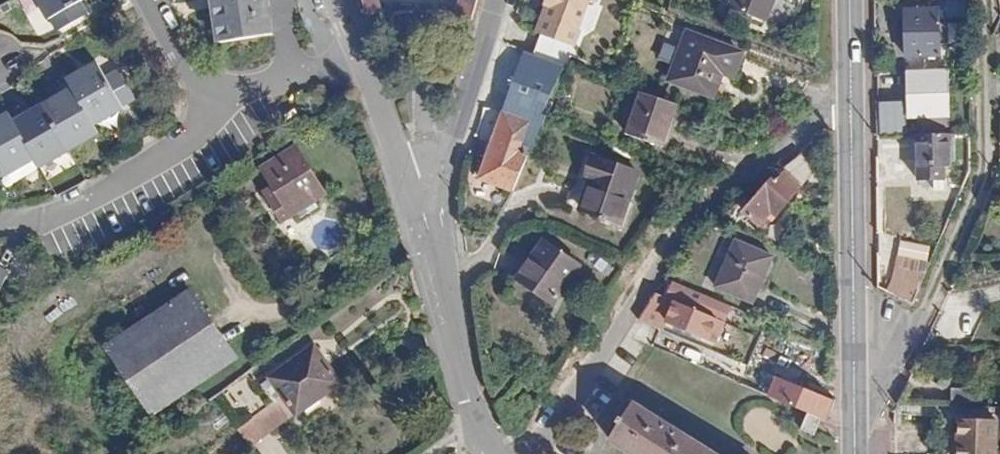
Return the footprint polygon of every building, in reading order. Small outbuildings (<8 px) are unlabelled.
[(52,14),(57,12),(64,25),(89,10),(84,0),(45,0),(52,14)] [(223,32),(275,24),(271,0),(218,0),(223,32)] [(369,12),(383,8),(381,0),(365,0),(369,12)] [(457,18),(473,18),(479,0),(462,0),(457,18)] [(534,49),(563,60),(570,40),(577,43),(583,26),(581,25),(590,0),(547,0),(537,29),(541,30),(534,49)] [(785,0),(743,0),(741,7),(777,21),(785,0)] [(938,52),(937,4),(906,5),(907,53),(938,52)] [(383,8),(369,12),(372,21),(387,21),(383,8)] [(736,71),(744,48),(691,28),(674,74),(718,90),(726,67),(736,71)] [(484,175),(519,187),(529,154),(554,110),(548,107),(565,60),(563,60),(534,49),(526,47),(504,110),(506,111),(484,175)] [(113,63),(100,71),(92,56),(51,80),(57,90),(25,110),(18,98),(0,110),(0,166),(3,169),(32,152),(37,159),(94,125),(90,118),(118,101),(116,98),(129,90),(113,63)] [(945,113),(945,67),(907,68),(907,113),(945,113)] [(666,143),(680,100),(645,88),(630,130),(666,143)] [(880,131),(906,131),(905,102),(879,102),(880,131)] [(949,164),(949,131),(918,131),(918,178),(943,178),(943,165),(949,164)] [(328,188),(305,144),(264,163),(276,182),(267,187),(286,216),(328,188)] [(624,217),(641,166),(589,148),(572,198),(624,217)] [(801,161),(792,153),(782,166),(784,168),(790,173),(801,161)] [(819,177),(820,164),(809,164),(809,176),(819,177)] [(790,173),(784,168),(777,177),(770,171),(742,203),(760,219),(772,207),(776,211),(802,182),(790,173)] [(564,303),(590,268),(551,239),(524,274),(564,303)] [(774,258),(737,240),(717,286),(753,303),(774,258)] [(929,247),(903,241),(893,288),(911,298),(924,266),(929,247)] [(656,293),(640,321),(666,332),(670,323),(716,343),(732,308),(675,283),(668,299),(656,293)] [(194,287),(150,317),(170,345),(213,316),(194,287)] [(170,345),(150,317),(109,346),(158,415),(241,356),(213,316),(170,345)] [(279,394),(244,420),(259,441),(298,413),(297,410),(303,405),(305,408),(347,377),(319,338),(267,377),(279,394)] [(819,413),(823,414),(830,394),(807,385),(800,405),(806,407),(819,413)] [(946,408),(982,409),(982,390),(946,389),(946,408)] [(637,401),(615,436),(643,453),(723,453),(637,401)] [(813,429),(819,413),(806,407),(800,423),(813,429)] [(958,419),(957,453),(999,453),(999,420),(958,419)] [(144,443),(135,450),(138,453),(145,453),(150,451),(144,443)]
